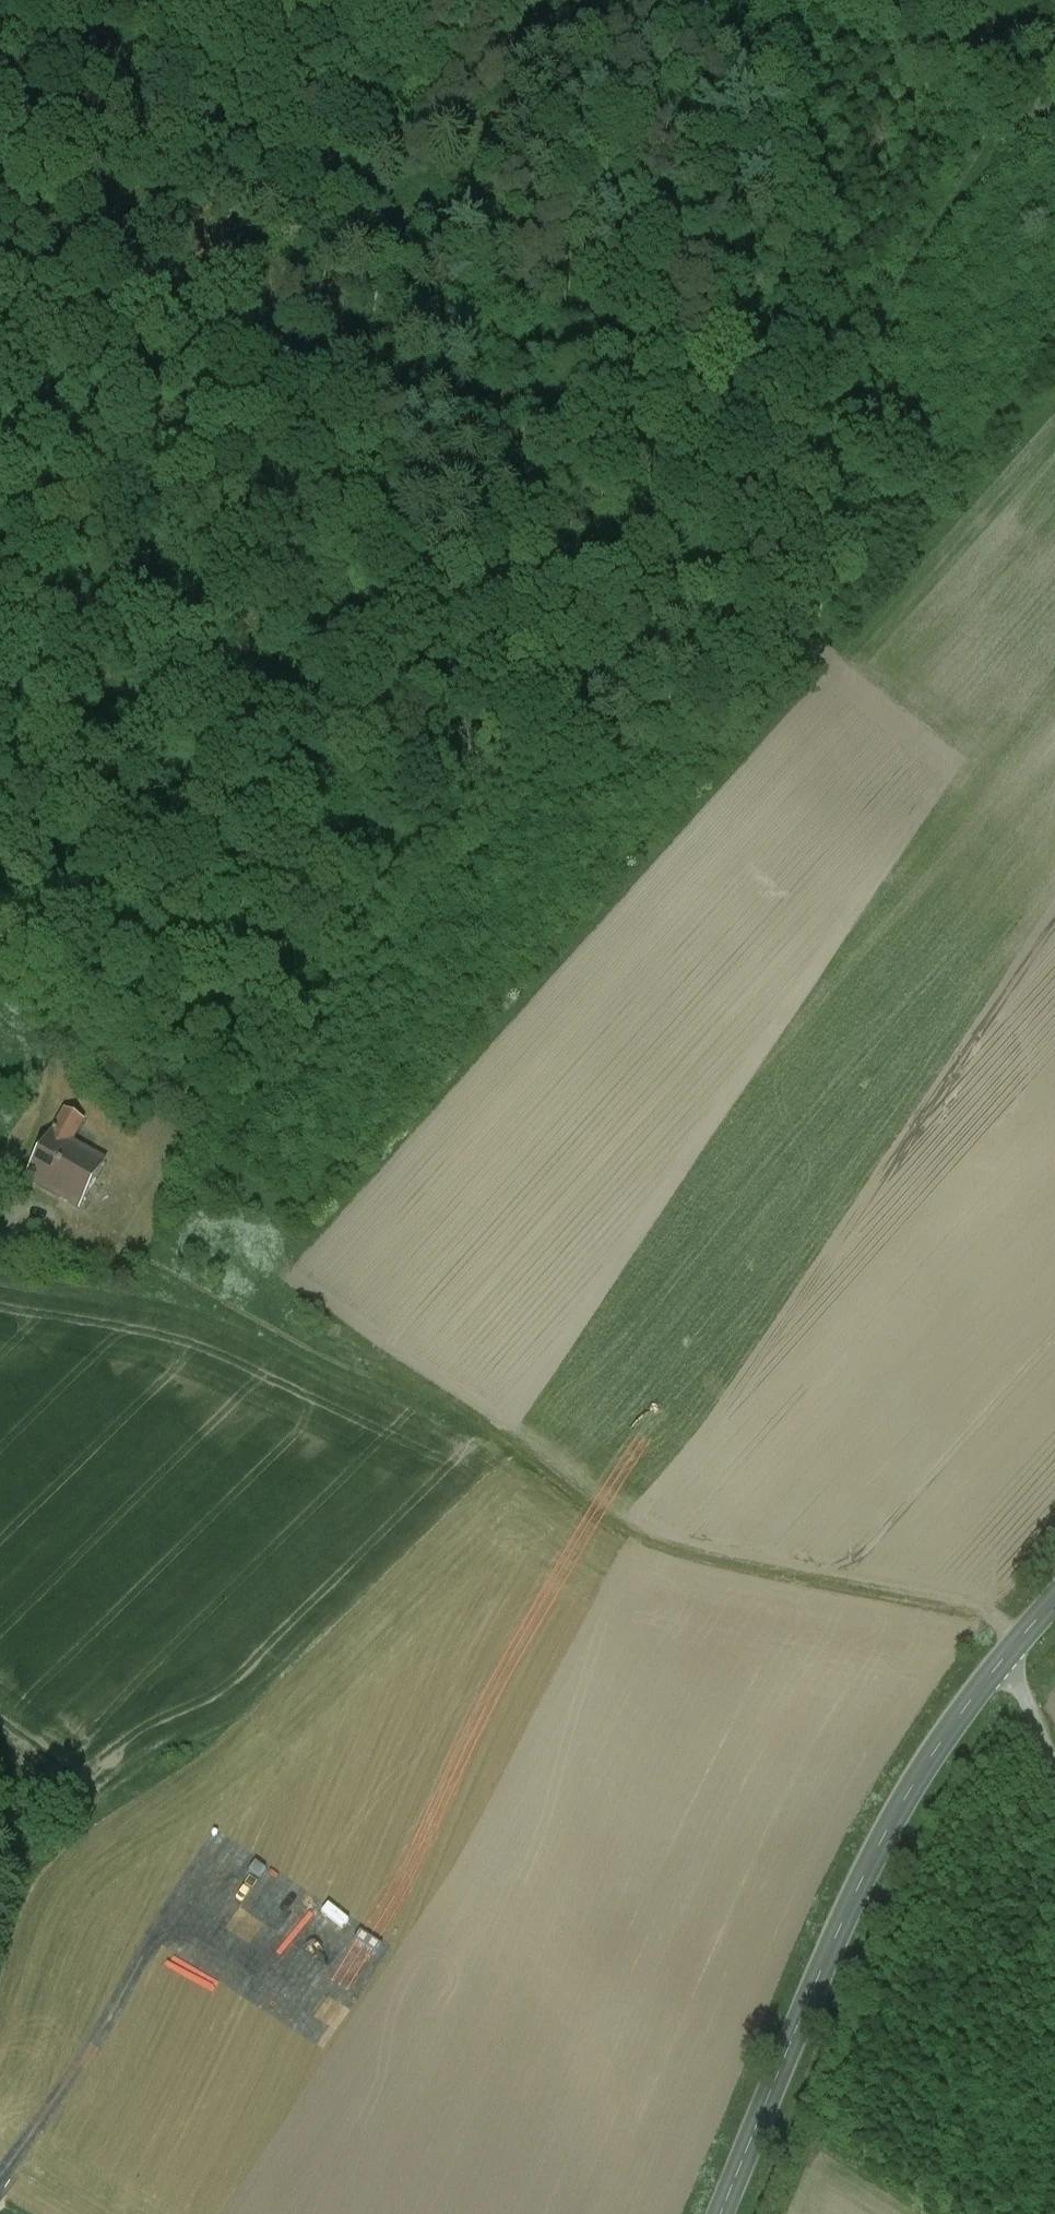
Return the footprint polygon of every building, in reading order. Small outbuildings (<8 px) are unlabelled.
[(105,1161),(71,1142),(83,1120),(65,1109),(53,1132),(52,1131),(26,1176),(79,1206),(105,1161)]
